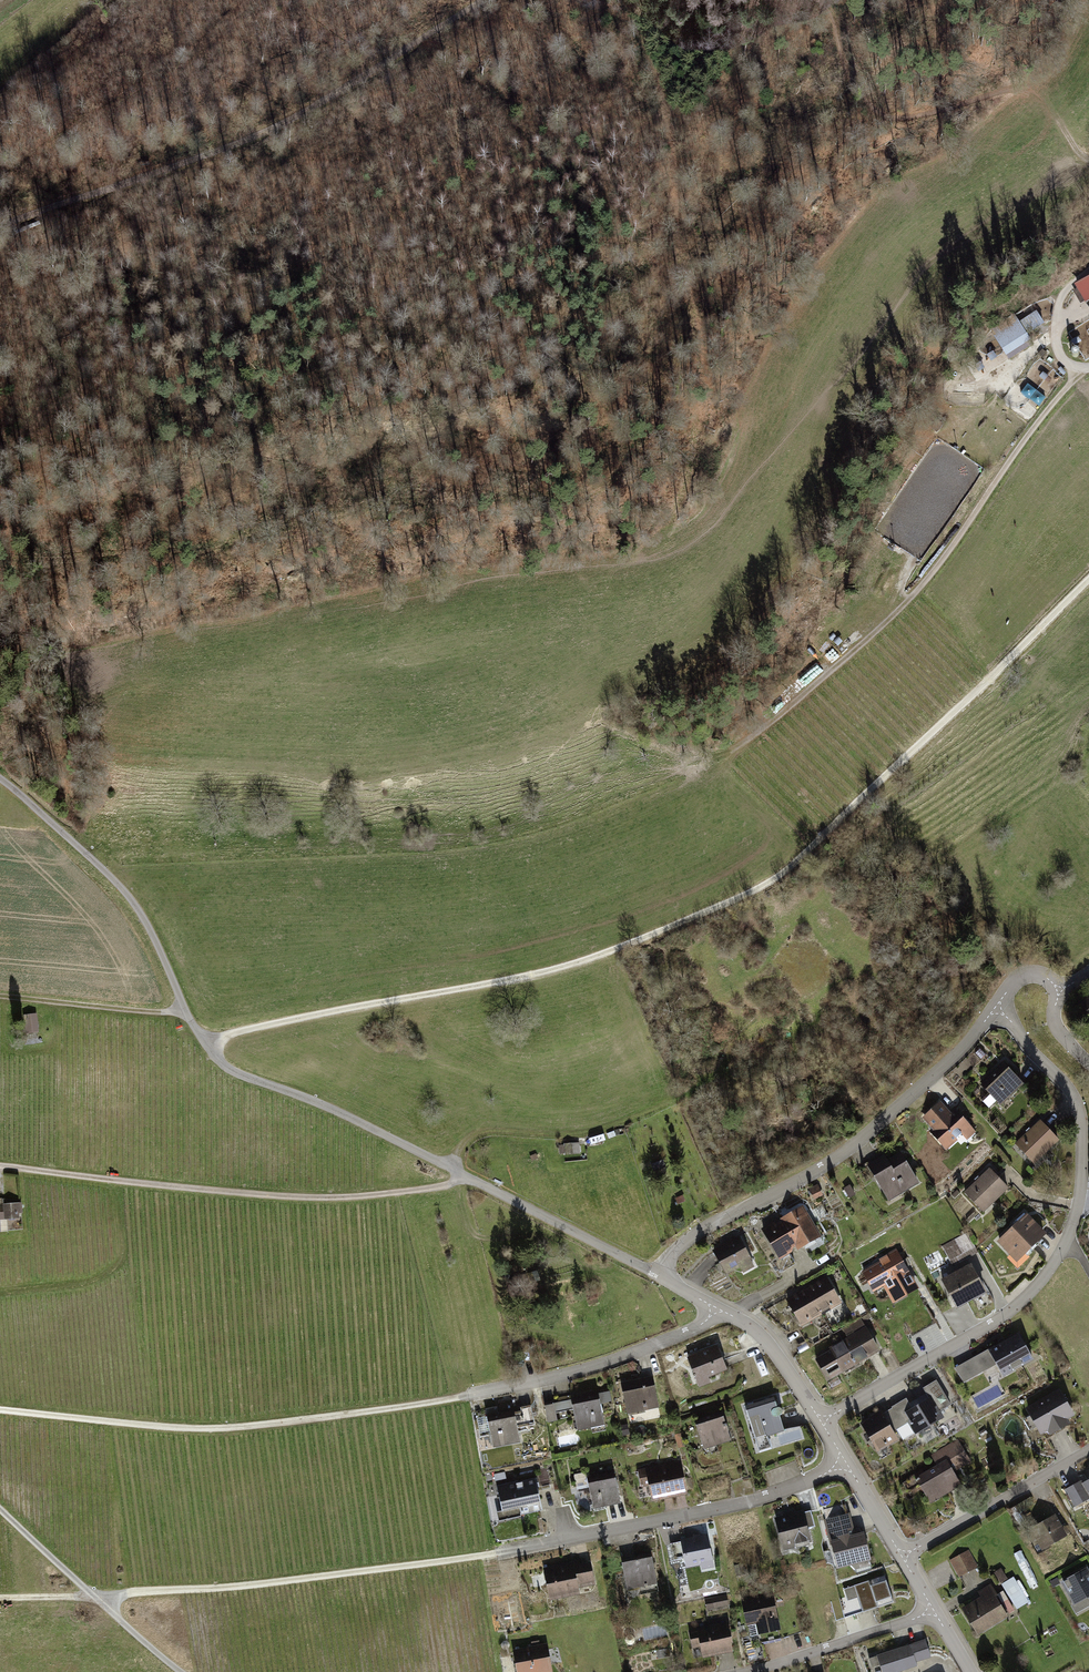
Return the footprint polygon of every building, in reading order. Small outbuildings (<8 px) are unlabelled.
[(1076,289),(1087,308),(1088,307),(1088,281),(1076,289)] [(1036,311),(995,335),(1007,356),(1048,332),(1036,311)] [(1069,335),(1086,362),(1088,360),(1088,322),(1069,335)] [(1088,1013),(1088,994),(1080,1000),(1088,1013)] [(44,1011),(34,1011),(34,1029),(44,1029),(44,1011)] [(1003,1066),(983,1086),(999,1103),(1020,1084),(1003,1066)] [(940,1105),(924,1119),(933,1129),(930,1131),(945,1149),(959,1137),(962,1142),(972,1133),(954,1112),(950,1116),(940,1105)] [(1017,1143),(1033,1160),(1056,1139),(1040,1123),(1017,1143)] [(591,1135),(572,1137),(574,1149),(592,1148),(591,1135)] [(884,1157),(870,1165),(889,1199),(917,1182),(901,1155),(888,1162),(884,1157)] [(988,1171),(966,1192),(983,1210),(1005,1188),(988,1171)] [(32,1199),(17,1199),(17,1210),(32,1210),(32,1199)] [(803,1209),(783,1222),(798,1246),(818,1234),(803,1209)] [(16,1213),(3,1213),(3,1230),(17,1229),(16,1213)] [(1044,1235),(1026,1215),(998,1242),(1016,1261),(1044,1235)] [(798,1246),(783,1222),(765,1232),(780,1257),(798,1246)] [(967,1236),(945,1247),(953,1262),(975,1251),(967,1236)] [(739,1238),(715,1251),(727,1273),(741,1265),(744,1271),(753,1265),(739,1238)] [(882,1261),(864,1271),(874,1290),(885,1284),(894,1300),(917,1287),(897,1251),(881,1260),(882,1261)] [(970,1267),(943,1280),(957,1307),(984,1293),(970,1267)] [(826,1278),(807,1289),(821,1313),(840,1302),(826,1278)] [(807,1289),(788,1300),(802,1324),(821,1313),(807,1289)] [(850,1340),(817,1358),(829,1378),(878,1350),(862,1322),(845,1332),(850,1340)] [(1018,1336),(958,1369),(965,1381),(998,1363),(1004,1374),(1031,1360),(1018,1336)] [(715,1347),(684,1358),(695,1388),(726,1377),(715,1347)] [(651,1378),(623,1384),(628,1412),(657,1406),(651,1378)] [(907,1400),(891,1409),(900,1426),(896,1429),(902,1438),(942,1415),(940,1412),(951,1405),(937,1381),(924,1388),(931,1400),(912,1410),(907,1400)] [(1059,1392),(1029,1409),(1042,1433),(1049,1430),(1051,1434),(1067,1425),(1065,1422),(1074,1417),(1059,1392)] [(597,1394),(553,1403),(555,1411),(573,1408),(578,1429),(603,1424),(597,1394)] [(774,1399),(746,1407),(760,1450),(771,1447),(767,1435),(783,1430),(774,1399)] [(553,1402),(545,1404),(549,1422),(556,1420),(555,1411),(553,1403),(553,1402)] [(531,1408),(488,1417),(494,1446),(519,1440),(517,1430),(535,1426),(531,1408)] [(900,1426),(891,1409),(862,1426),(877,1451),(897,1440),(892,1431),(896,1429),(900,1426)] [(721,1414),(696,1422),(705,1448),(730,1440),(721,1414)] [(952,1430),(962,1427),(959,1417),(949,1420),(952,1430)] [(939,1466),(918,1478),(932,1502),(959,1487),(950,1472),(968,1461),(957,1442),(933,1455),(939,1466)] [(679,1462),(639,1471),(642,1484),(650,1483),(653,1499),(686,1492),(679,1462)] [(613,1474),(588,1479),(594,1507),(619,1502),(613,1474)] [(1065,1490),(1075,1508),(1088,1500),(1088,1477),(1065,1490)] [(536,1480),(498,1489),(505,1518),(542,1509),(536,1480)] [(1028,1497),(1005,1511),(1015,1527),(1030,1518),(1024,1509),(1032,1504),(1028,1497)] [(783,1517),(776,1519),(784,1552),(795,1549),(794,1546),(812,1542),(809,1530),(816,1528),(812,1512),(806,1514),(805,1511),(794,1514),(794,1511),(782,1514),(783,1517)] [(849,1515),(826,1521),(838,1566),(868,1558),(862,1535),(855,1537),(849,1515)] [(1053,1516),(1027,1532),(1040,1554),(1066,1538),(1053,1516)] [(707,1534),(680,1540),(680,1543),(671,1545),(674,1561),(683,1560),(685,1568),(700,1565),(701,1570),(714,1568),(707,1534)] [(965,1551),(946,1561),(956,1579),(975,1569),(965,1551)] [(652,1558),(623,1564),(628,1590),(657,1584),(652,1558)] [(581,1561),(544,1569),(551,1602),(581,1596),(580,1590),(597,1586),(592,1563),(582,1565),(581,1561)] [(1058,1584),(1071,1607),(1088,1597),(1088,1568),(1088,1567),(1058,1584)] [(1019,1575),(1007,1579),(1003,1569),(999,1570),(1015,1610),(1030,1603),(1019,1575)] [(884,1577),(846,1589),(853,1613),(892,1600),(884,1577)] [(980,1598),(958,1610),(973,1637),(1006,1618),(987,1585),(976,1591),(980,1598)] [(727,1595),(704,1600),(707,1611),(729,1606),(727,1595)] [(773,1595),(742,1602),(747,1625),(757,1622),(760,1633),(780,1628),(773,1595)] [(727,1623),(689,1631),(693,1650),(700,1648),(702,1657),(732,1651),(727,1623)] [(922,1640),(864,1660),(868,1671),(877,1668),(878,1671),(904,1671),(913,1669),(912,1665),(928,1659),(922,1640)] [(515,1650),(519,1671),(552,1671),(547,1645),(515,1650)]
